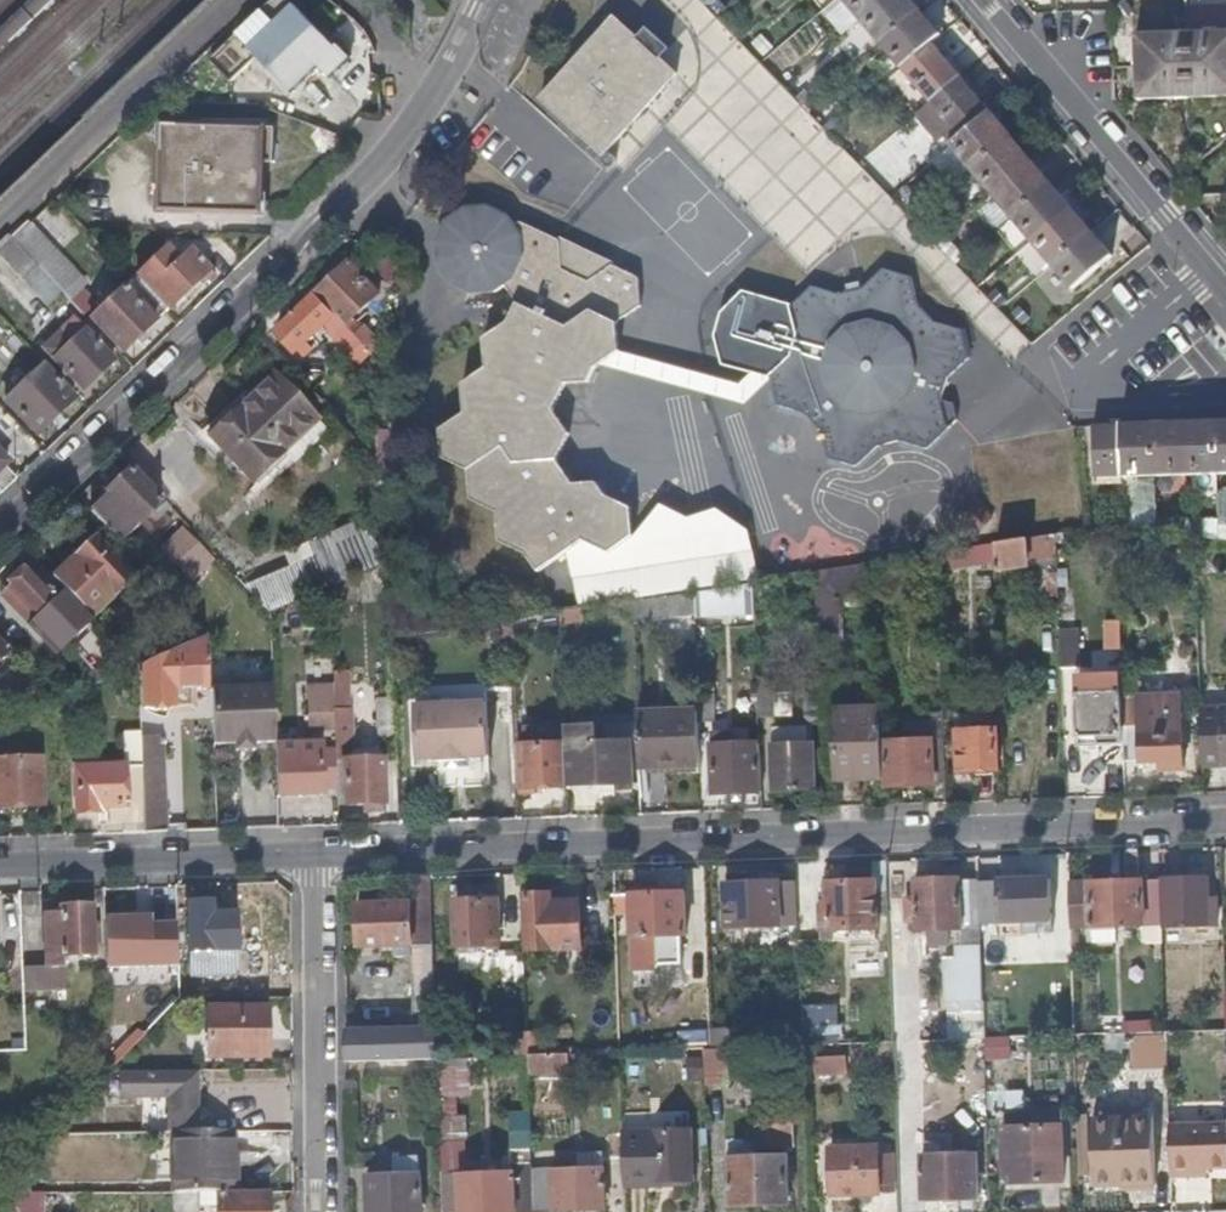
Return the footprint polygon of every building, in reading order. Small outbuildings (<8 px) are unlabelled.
[(295,0),(277,0),(214,60),(237,84),(262,61),(294,95),(320,69),(333,83),(357,60),(343,45),(340,47),(295,0)] [(888,0),(839,0),(836,2),(857,27),(888,0)] [(916,20),(907,9),(899,0),(888,0),(857,27),(879,52),(916,20)] [(913,0),(899,0),(907,9),(915,2),(913,0)] [(936,48),(939,45),(916,20),(879,52),(901,78),(930,53),(936,48)] [(538,103),(600,163),(677,82),(645,51),(642,54),(611,25),(538,103)] [(1189,67),(1188,35),(1137,38),(1138,69),(1189,67)] [(1188,35),(1189,67),(1225,66),(1225,35),(1188,35)] [(965,79),(936,48),(930,53),(957,86),(964,80),(965,79)] [(957,86),(930,53),(901,78),(930,110),(957,86)] [(1189,67),(1190,99),(1225,98),(1225,66),(1189,67)] [(1190,99),(1189,67),(1138,69),(1139,101),(1190,99)] [(994,113),(964,80),(957,86),(988,118),(994,113)] [(952,149),(988,118),(957,86),(930,110),(924,115),(952,149)] [(989,158),(1008,141),(988,118),(952,149),(950,152),(970,174),(989,158)] [(278,165),(279,130),(168,126),(165,212),(265,216),(267,165),(278,165)] [(991,197),(1027,166),(1018,153),(1008,141),(989,158),(970,174),(991,197)] [(1036,158),(1026,148),(1018,153),(1027,166),(1036,158)] [(1039,178),(1047,171),(1046,171),(1036,158),(1027,166),(1039,178)] [(1020,214),(1049,189),(1039,178),(1027,166),(991,197),(1012,221),(1020,214)] [(1032,243),(1069,211),(1059,200),(1049,189),(1020,214),(1012,221),(1032,243)] [(1077,205),(1067,193),(1059,200),(1069,211),(1077,205)] [(1089,221),(1077,205),(1069,211),(1082,226),(1089,221)] [(571,271),(565,243),(507,211),(494,206),(482,206),(475,207),(464,214),(456,224),(448,239),(447,247),(447,259),(452,270),(459,281),(465,287),(481,293),(496,295),(513,286),(527,305),(525,309),(521,316),(519,320),(490,339),(493,369),(468,386),(471,412),(448,426),(450,458),(476,474),(478,498),(503,512),(506,544),(531,551),(546,571),(567,556),(588,543),(614,551),(635,538),(633,511),(611,500),(596,482),(575,485),(559,462),(572,437),(556,412),(570,387),(598,389),(602,366),(623,353),(618,330),(645,312),(645,283),(619,269),(599,283),(571,271)] [(1059,258),(1088,233),(1082,226),(1069,211),(1032,243),(1051,265),(1059,258)] [(72,266),(33,225),(28,231),(20,230),(11,239),(28,258),(68,299),(78,287),(67,274),(72,266)] [(1071,290),(1110,256),(1088,233),(1059,258),(1051,265),(1071,290)] [(28,258),(11,239),(0,250),(0,256),(15,272),(29,259),(28,258)] [(619,269),(565,243),(571,271),(599,283),(619,269)] [(172,248),(142,277),(174,311),(203,283),(210,291),(220,282),(194,254),(185,262),(172,248)] [(383,299),(353,267),(319,296),(337,316),(349,329),(383,299)] [(916,303),(907,276),(884,269),(869,283),(863,289),(838,295),(811,288),(791,306),(797,327),(799,336),(798,342),(795,354),(791,361),(772,378),(779,404),(801,410),(821,431),(828,460),(856,466),(874,445),(890,441),(902,440),(912,444),(925,450),(957,421),(953,402),(942,399),(950,374),(968,356),(961,328),(940,322),(924,313),(916,303)] [(169,316),(137,282),(118,299),(113,296),(100,308),(104,315),(96,321),(127,354),(169,316)] [(750,372),(772,378),(791,361),(795,354),(798,342),(799,336),(797,327),(791,306),(740,291),(719,311),(713,334),(720,363),(750,372)] [(349,329),(337,316),(319,296),(277,335),(298,356),(327,330),(343,349),(355,336),(349,329)] [(385,350),(366,329),(357,338),(376,358),(385,350)] [(90,332),(56,362),(85,394),(118,364),(90,332)] [(623,353),(602,366),(746,404),(772,378),(750,372),(739,384),(623,353)] [(10,405),(39,437),(78,403),(48,369),(37,379),(32,373),(17,386),(23,393),(10,405)] [(245,409),(279,377),(272,369),(238,401),(245,409)] [(288,456),(324,423),(279,377),(245,409),(288,456)] [(212,439),(245,409),(238,401),(206,432),(212,439)] [(288,456),(245,409),(212,439),(265,496),(298,465),(288,456)] [(298,465),(331,433),(324,423),(288,456),(298,465)] [(1218,473),(1216,425),(1184,426),(1187,474),(1218,473)] [(1216,425),(1218,473),(1225,473),(1225,425),(1216,425)] [(1187,474),(1184,426),(1151,428),(1154,476),(1187,474)] [(1154,476),(1151,428),(1120,429),(1123,476),(1154,476)] [(0,453),(0,492),(4,497),(20,482),(9,470),(12,466),(0,453)] [(155,518),(165,509),(135,475),(91,514),(126,550),(147,529),(151,534),(161,525),(155,518)] [(659,504),(635,538),(614,551),(588,543),(567,556),(577,604),(756,575),(748,531),(715,509),(687,518),(659,504)] [(279,613),(346,585),(391,566),(391,564),(357,528),(315,546),(322,564),(252,595),(272,616),(275,615),(279,613)] [(1027,568),(1029,562),(1058,562),(1057,535),(1054,536),(995,545),(996,571),(996,573),(1027,568)] [(93,622),(136,582),(99,541),(56,583),(93,622)] [(996,571),(995,545),(937,554),(938,574),(996,571)] [(938,574),(937,554),(916,557),(908,559),(909,573),(938,574)] [(909,573),(908,559),(877,564),(878,577),(909,573)] [(842,602),(878,596),(877,564),(814,574),(817,642),(842,640),(842,602)] [(86,626),(29,571),(8,593),(17,602),(11,608),(59,655),(86,626)] [(756,606),(755,583),(731,588),(732,610),(756,606)] [(17,602),(8,593),(2,598),(11,608),(17,602)] [(291,612),(290,627),(318,627),(318,610),(291,612)] [(585,622),(583,610),(561,614),(562,628),(585,622)] [(1082,673),(1082,642),(1060,643),(1061,673),(1082,673)] [(12,659),(0,646),(0,670),(12,659)] [(207,647),(145,673),(147,712),(194,709),(193,695),(210,694),(207,647)] [(388,818),(385,759),(353,760),(349,665),(336,665),(337,688),(312,688),(313,735),(338,734),(341,808),(348,807),(350,810),(365,809),(365,819),(388,818)] [(778,720),(777,685),(759,685),(760,721),(778,720)] [(1096,695),(1096,686),(1080,687),(1081,696),(1096,695)] [(215,692),(216,746),(277,745),(276,691),(215,692)] [(1123,700),(1123,693),(1096,695),(1081,696),(1076,696),(1078,747),(1124,747),(1123,700)] [(717,723),(717,696),(698,696),(699,715),(699,724),(717,723)] [(1182,699),(1123,700),(1124,747),(1125,766),(1163,765),(1163,773),(1184,772),(1182,699)] [(821,725),(820,700),(812,700),(812,701),(813,707),(806,707),(807,725),(815,725),(821,725)] [(397,741),(395,701),(375,701),(377,742),(397,741)] [(494,760),(490,701),(416,705),(419,762),(438,761),(438,769),(471,767),(470,761),(494,760)] [(883,761),(883,742),(882,707),(836,709),(839,784),(884,781),(883,761)] [(1201,709),(1203,767),(1225,766),(1225,708),(1201,709)] [(699,724),(699,715),(639,717),(641,768),(701,766),(699,724)] [(636,785),(634,741),(597,742),(596,722),(566,724),(567,734),(569,788),(636,785)] [(818,793),(815,725),(807,725),(774,727),(775,746),(772,746),(774,795),(818,793)] [(997,732),(958,733),(958,773),(998,773),(997,732)] [(569,788),(567,734),(546,736),(546,744),(519,746),(521,796),(539,796),(539,790),(569,788)] [(145,809),(143,740),(143,738),(128,739),(128,768),(77,771),(79,817),(103,815),(103,810),(145,809)] [(167,836),(165,740),(143,740),(146,836),(167,836)] [(945,788),(943,741),(883,742),(883,761),(884,781),(884,790),(945,788)] [(763,794),(761,745),(713,746),(714,796),(763,794)] [(326,800),(324,748),(278,749),(279,802),(326,800)] [(46,811),(45,762),(0,763),(0,811),(46,811)] [(440,1061),(434,879),(412,879),(413,905),(360,907),(360,948),(395,948),(396,960),(415,960),(415,1032),(348,1035),(348,1056),(348,1064),(366,1064),(440,1061)] [(980,925),(979,885),(963,884),(963,880),(916,882),(917,934),(962,932),(964,949),(981,949),(980,925)] [(1222,928),(1221,880),(1167,881),(1168,930),(1222,928)] [(1055,929),(1052,882),(979,885),(980,925),(1024,924),(1025,936),(1041,936),(1040,929),(1055,929)] [(878,883),(829,886),(829,935),(878,935),(878,883)] [(1163,930),(1162,883),(1070,887),(1071,931),(1092,931),(1092,945),(1115,944),(1114,930),(1163,930)] [(799,928),(797,885),(728,886),(729,932),(799,928)] [(708,927),(707,895),(635,896),(635,917),(635,937),(665,938),(666,944),(684,944),(684,938),(689,937),(690,926),(708,927)] [(527,896),(529,952),(586,951),(585,905),(553,905),(553,896),(527,896)] [(635,917),(635,896),(616,898),(617,918),(635,917)] [(501,900),(459,902),(461,952),(488,951),(487,940),(503,940),(501,900)] [(216,906),(190,907),(191,958),(238,957),(237,918),(217,918),(216,906)] [(102,952),(101,929),(94,929),(93,912),(43,914),(44,944),(45,972),(65,972),(65,962),(94,962),(94,952),(102,952)] [(102,922),(103,978),(176,976),(175,930),(150,931),(150,921),(102,922)] [(945,1006),(978,1006),(977,951),(944,952),(945,1006)] [(58,991),(58,977),(46,976),(46,992),(58,991)] [(147,1039),(182,1003),(181,978),(161,979),(163,1002),(161,1009),(159,1011),(157,1011),(155,1012),(153,1011),(154,1008),(136,1009),(134,980),(110,982),(112,1032),(132,1031),(133,1039),(147,1039)] [(830,1031),(828,1007),(802,1008),(803,1033),(830,1031)] [(210,1015),(209,1065),(271,1064),(270,1015),(210,1015)] [(1165,1074),(1163,1038),(1131,1039),(1133,1076),(1165,1074)] [(529,1058),(528,1042),(505,1043),(505,1059),(529,1058)] [(729,1085),(728,1050),(706,1051),(707,1085),(729,1085)] [(609,1071),(608,1054),(572,1056),(573,1073),(584,1073),(609,1071)] [(573,1073),(572,1056),(529,1058),(530,1081),(584,1078),(584,1073),(573,1073)] [(440,1080),(440,1061),(366,1064),(367,1083),(440,1080)] [(125,1101),(125,1080),(125,1076),(113,1076),(112,1102),(125,1101)] [(197,1136),(198,1079),(125,1080),(125,1101),(174,1101),(172,1137),(197,1136)] [(692,1184),(690,1116),(622,1116),(624,1164),(625,1188),(650,1188),(652,1184),(692,1184)] [(795,1147),(794,1122),(756,1123),(756,1148),(795,1147)] [(1153,1122),(1092,1125),(1094,1191),(1155,1189),(1153,1122)] [(1169,1129),(1170,1178),(1190,1177),(1189,1170),(1225,1169),(1225,1128),(1169,1129)] [(1066,1185),(1064,1129),(1002,1131),(1003,1178),(1011,1178),(1011,1186),(1066,1185)] [(233,1196),(233,1136),(197,1136),(172,1137),(173,1197),(181,1197),(221,1196),(233,1196)] [(924,1158),(926,1204),(979,1201),(977,1157),(947,1159),(947,1145),(927,1146),(927,1158),(924,1158)] [(534,1148),(515,1149),(514,1175),(491,1175),(491,1168),(482,1168),(483,1176),(443,1177),(444,1207),(444,1211),(535,1211),(534,1170),(534,1148)] [(829,1150),(831,1198),(880,1196),(878,1149),(829,1150)] [(604,1152),(580,1154),(579,1168),(534,1170),(535,1211),(606,1211),(604,1152)] [(787,1206),(785,1156),(760,1157),(762,1207),(787,1206)] [(762,1207),(760,1157),(757,1158),(725,1158),(726,1189),(733,1190),(733,1207),(762,1207)] [(424,1159),(397,1161),(398,1176),(369,1177),(370,1211),(426,1211),(424,1159)] [(271,1196),(233,1196),(221,1196),(221,1211),(271,1211),(271,1196)] [(56,1197),(45,1197),(45,1211),(46,1211),(56,1211),(56,1197)]
